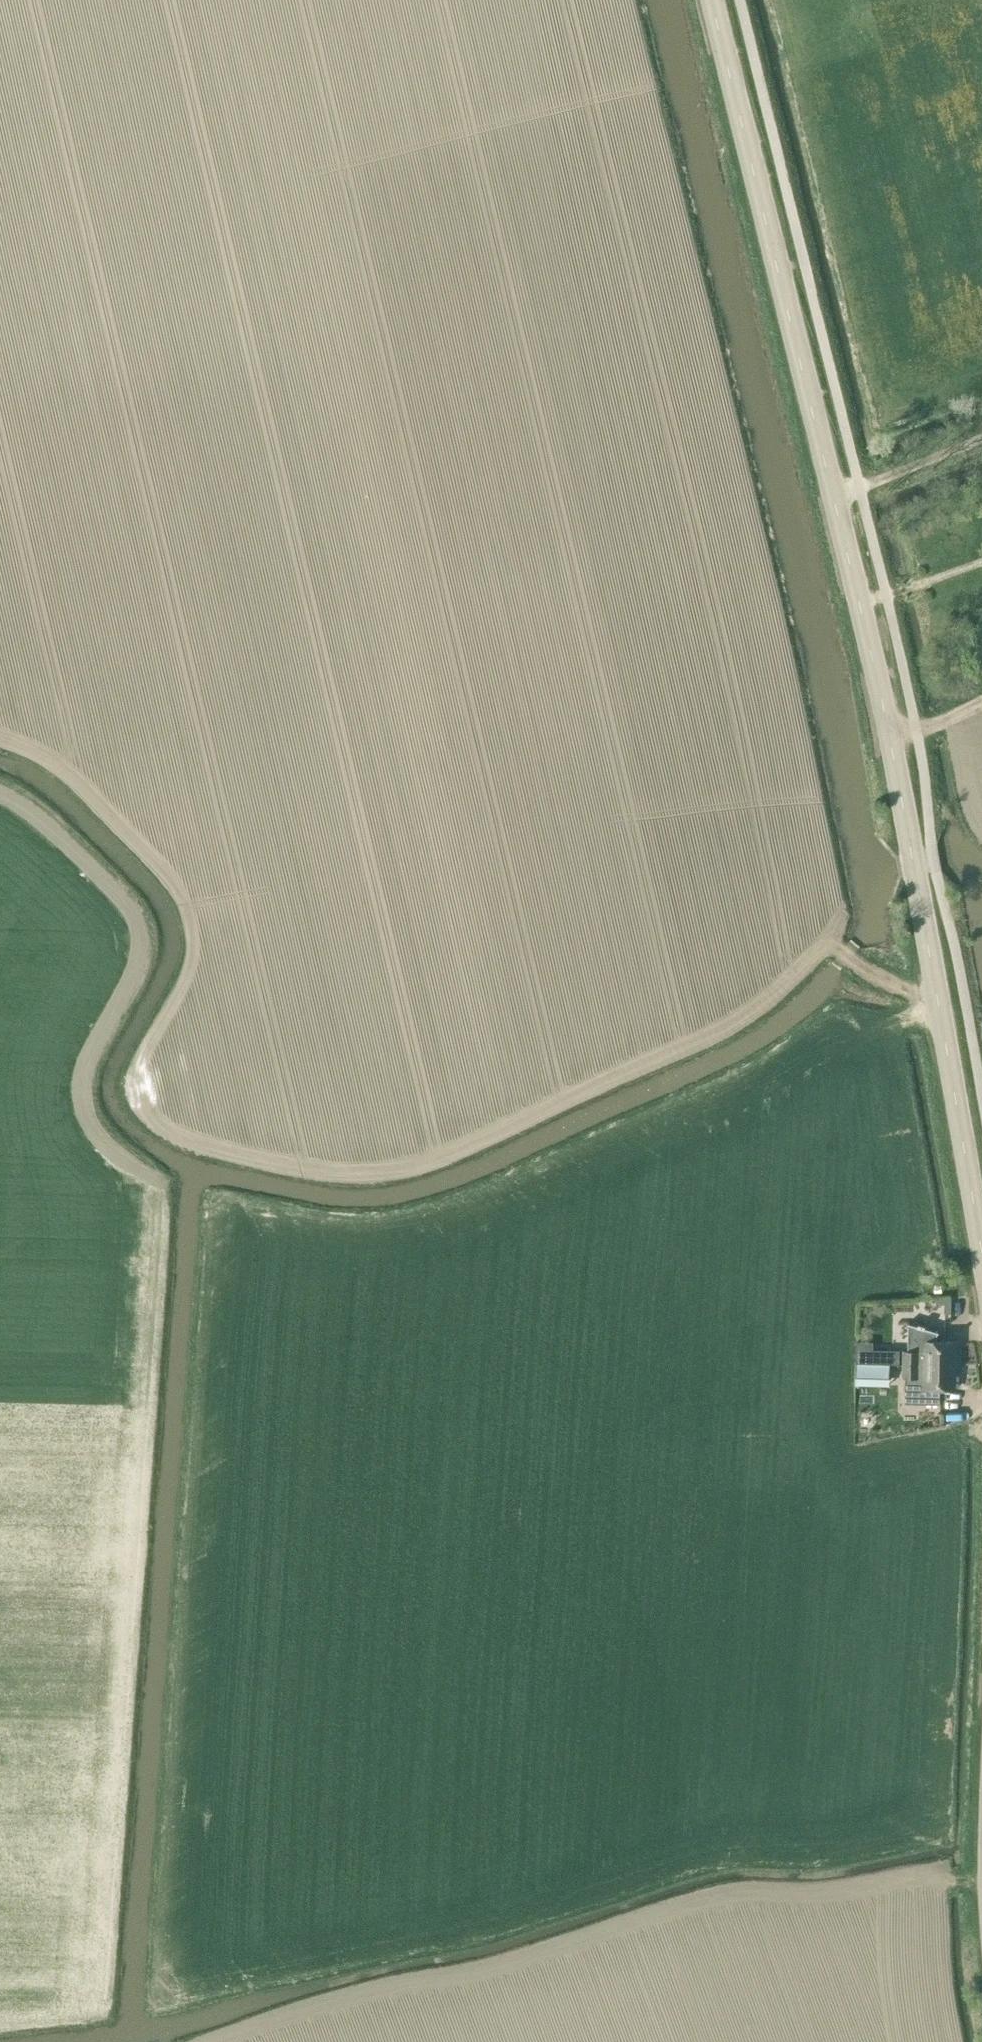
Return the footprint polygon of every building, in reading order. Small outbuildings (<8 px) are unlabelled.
[(904,1351),(904,1365),(956,1366),(956,1342),(937,1342),(938,1333),(939,1334),(939,1333),(938,1332),(938,1331),(937,1330),(936,1332),(926,1329),(926,1327),(918,1324),(918,1326),(909,1324),(909,1322),(908,1322),(908,1323),(907,1323),(907,1324),(908,1325),(908,1351),(904,1351)] [(874,1363),(899,1364),(900,1351),(875,1350),(874,1350),(874,1363)] [(875,1365),(875,1381),(890,1382),(890,1366),(875,1365)] [(955,1389),(956,1366),(904,1365),(904,1378),(906,1378),(905,1404),(940,1404),(940,1389),(955,1389)] [(857,1405),(856,1435),(875,1436),(875,1405),(857,1405)]
